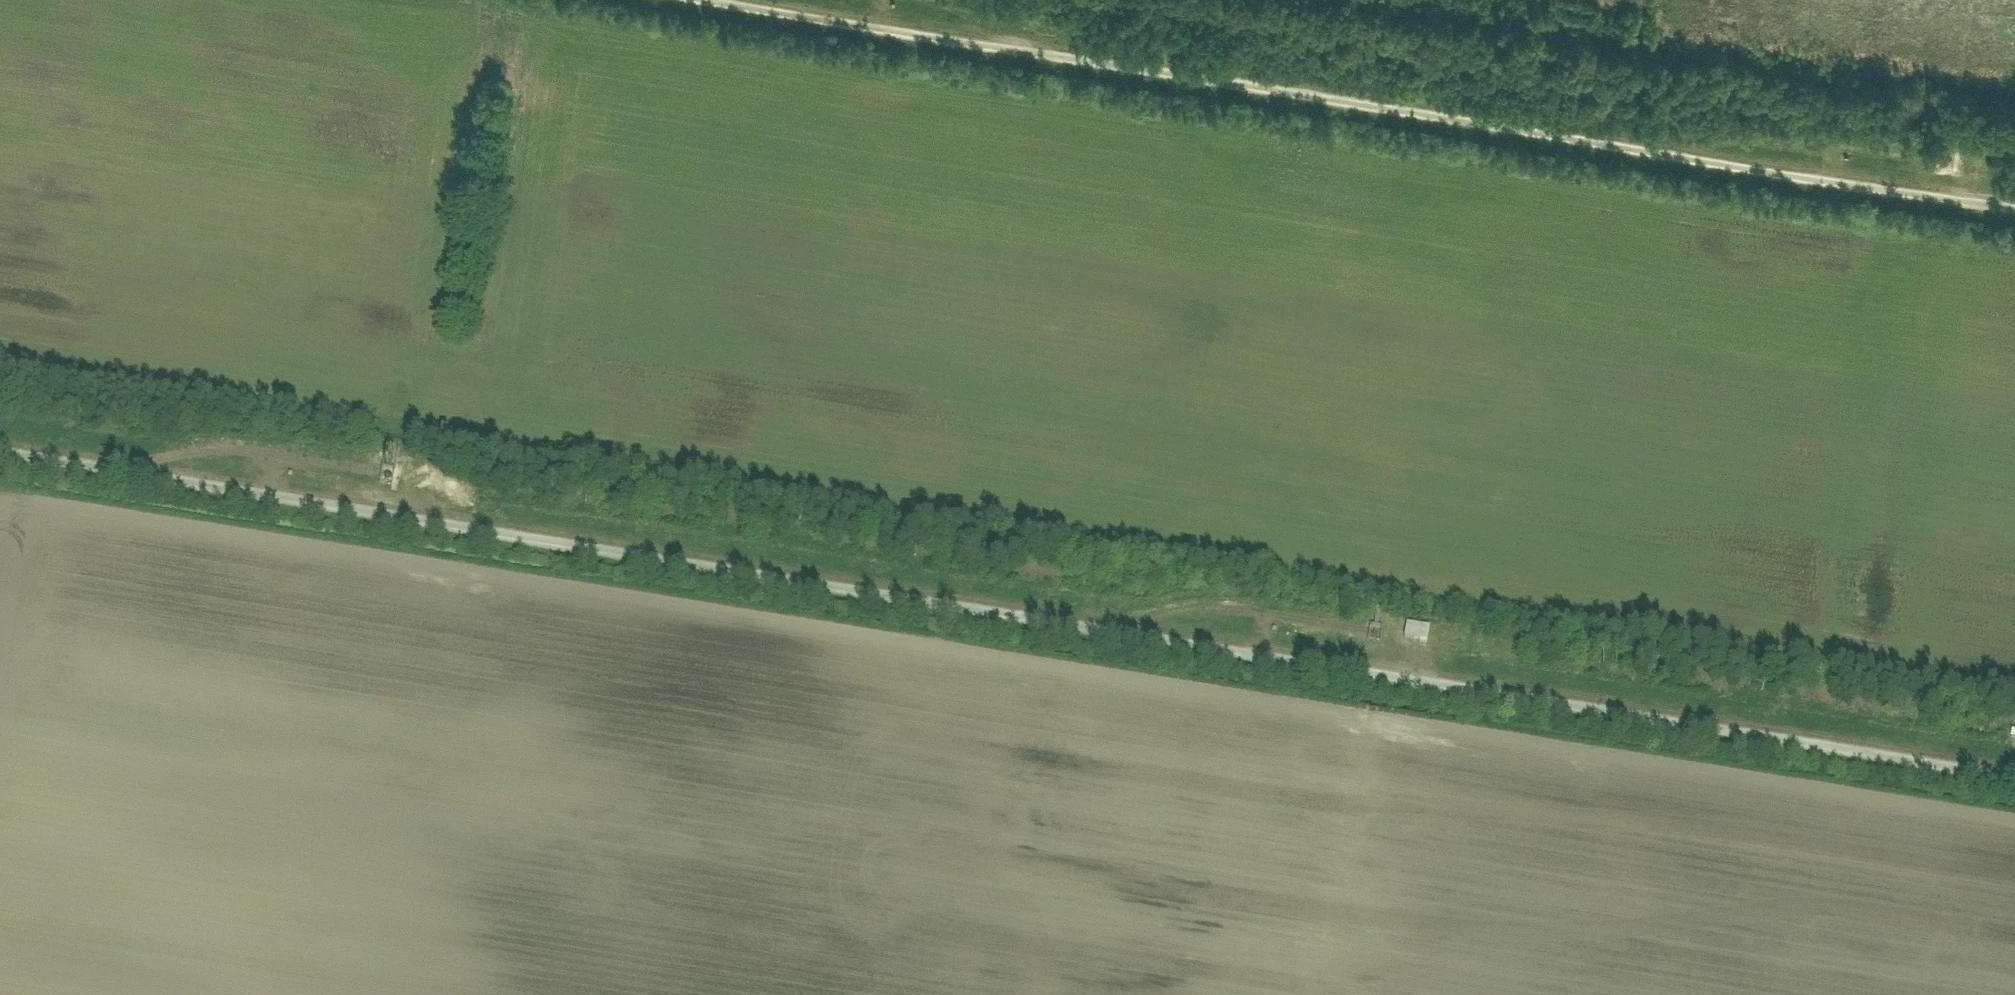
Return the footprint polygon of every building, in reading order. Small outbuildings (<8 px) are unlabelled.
[(1427,645),(1430,629),(1403,624),(1400,640),(1427,645)]
